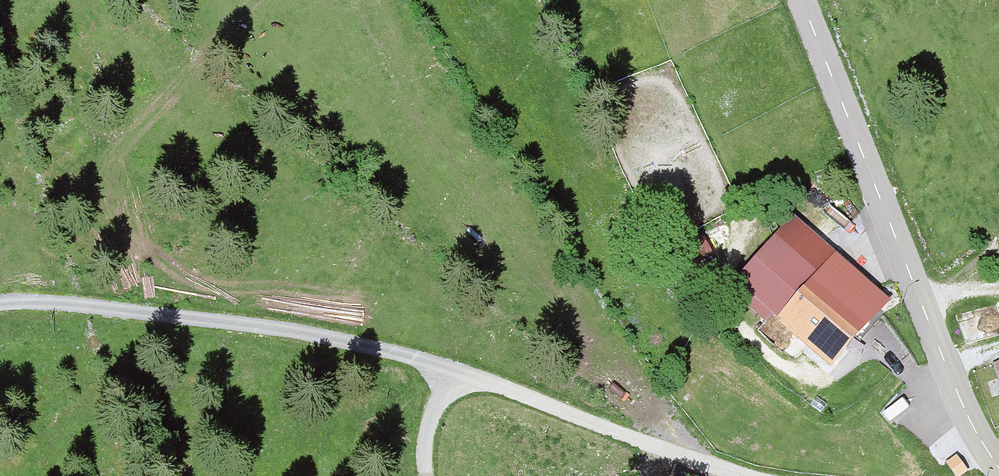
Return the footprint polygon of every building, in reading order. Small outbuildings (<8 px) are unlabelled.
[(749,242),(835,326),(886,274),(800,190),(749,242)]
